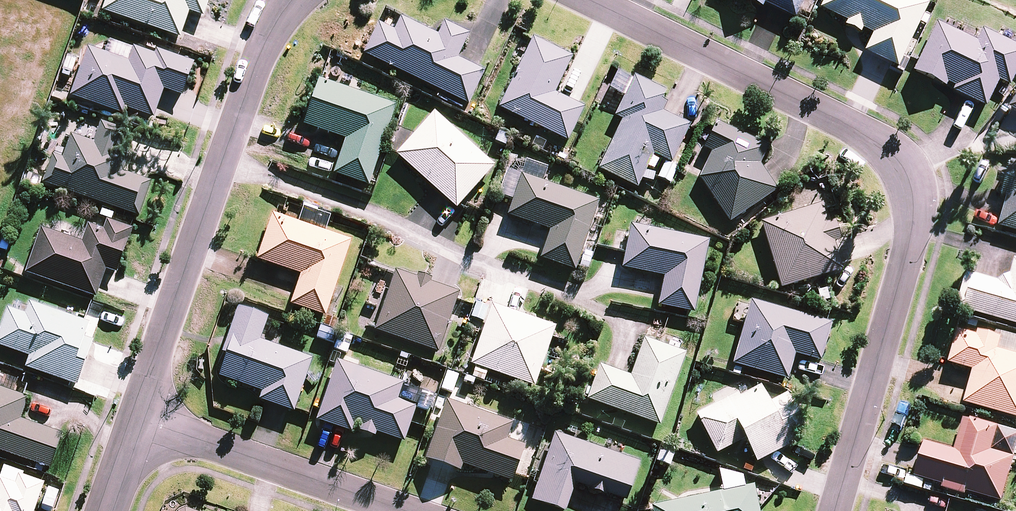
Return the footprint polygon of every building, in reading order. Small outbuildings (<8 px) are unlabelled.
[(101,13),(178,40),(187,14),(201,19),(208,0),(105,0),(101,13)] [(803,0),(741,0),(760,9),(762,5),(793,20),(798,11),(803,0)] [(927,6),(915,0),(823,0),(818,10),(845,23),(843,27),(859,35),(861,31),(870,35),(862,53),(896,69),(897,66),(927,6)] [(362,56),(466,106),(482,74),(455,60),(467,36),(442,23),(436,37),(398,19),(392,32),(377,25),(362,56)] [(934,25),(917,61),(911,74),(943,89),(945,85),(952,88),(950,93),(984,109),(997,83),(1008,88),(1015,71),(1015,49),(980,32),(974,44),(934,25)] [(497,109),(566,143),(576,123),(583,109),(553,95),(571,59),(531,39),(497,109)] [(124,110),(152,120),(162,91),(181,98),(192,65),(176,59),(154,52),(153,56),(131,48),(126,63),(85,49),(68,98),(122,117),(124,110)] [(620,121),(597,171),(636,189),(652,157),(670,165),(671,162),(688,126),(661,113),(665,105),(660,102),(664,94),(631,78),(630,80),(612,118),(620,121)] [(367,188),(395,107),(319,82),(317,81),(302,127),(343,141),(331,176),(367,188)] [(457,207),(493,167),(432,113),(396,154),(394,156),(454,210),(457,207)] [(40,185),(137,218),(149,183),(121,174),(127,156),(119,153),(126,133),(99,124),(92,144),(68,136),(60,160),(50,157),(40,185)] [(775,193),(758,166),(766,149),(714,124),(712,129),(702,151),(709,154),(697,180),(728,225),(767,198),(775,193)] [(1015,235),(1015,165),(1011,163),(1008,174),(1001,172),(996,187),(1004,189),(1001,200),(1006,201),(998,229),(1015,235)] [(675,170),(664,164),(656,180),(668,185),(675,170)] [(8,172),(0,169),(0,196),(8,172)] [(575,268),(597,203),(519,176),(505,217),(547,231),(537,261),(573,273),(575,268)] [(759,224),(779,290),(840,272),(831,243),(838,241),(832,222),(826,224),(820,205),(759,224)] [(274,217),(270,216),(255,261),(298,276),(288,306),(291,307),(323,318),(349,242),(274,217)] [(39,230),(24,276),(94,299),(103,272),(114,275),(125,243),(126,243),(130,231),(105,222),(102,231),(86,226),(80,244),(39,230)] [(692,315),(707,242),(628,226),(623,253),(619,270),(662,278),(656,308),(692,315)] [(1015,328),(1015,263),(1014,262),(1010,278),(997,284),(966,276),(956,311),(1015,328)] [(373,332),(436,354),(454,301),(457,294),(428,284),(430,280),(416,276),(415,279),(393,272),(392,275),(373,332)] [(829,325),(749,302),(731,366),(786,381),(793,356),(818,363),(829,325)] [(88,324),(28,304),(24,316),(5,309),(0,324),(0,349),(27,358),(23,370),(75,387),(91,341),(83,339),(88,324)] [(481,323),(486,308),(474,304),(469,319),(481,323)] [(485,372),(533,388),(553,328),(489,307),(469,367),(474,368),(485,372)] [(293,411),(310,361),(258,343),(266,319),(236,308),(220,354),(225,356),(217,378),(259,393),(257,401),(292,413),(293,411)] [(315,339),(332,345),(336,333),(319,328),(315,339)] [(1015,421),(1015,358),(997,353),(1000,341),(977,334),(976,339),(957,334),(949,362),(948,366),(972,373),(963,406),(1015,421)] [(345,355),(351,339),(337,335),(332,351),(345,355)] [(585,402),(658,428),(684,355),(658,346),(642,340),(628,377),(597,366),(585,402)] [(402,385),(335,362),(319,410),(314,423),(349,434),(352,426),(358,429),(356,433),(373,438),(374,434),(403,444),(409,424),(415,408),(396,402),(402,385)] [(482,382),(485,372),(474,368),(470,378),(482,382)] [(440,391),(451,394),(457,376),(446,373),(440,391)] [(462,383),(471,386),(473,381),(464,378),(462,383)] [(736,395),(695,416),(715,456),(742,442),(754,465),(786,449),(781,440),(802,430),(784,396),(768,404),(760,387),(738,399),(736,395)] [(48,470),(60,436),(19,422),(27,399),(0,390),(0,454),(48,470)] [(460,466),(511,483),(513,475),(523,447),(505,441),(511,424),(444,401),(424,461),(458,473),(460,466)] [(923,449),(914,480),(941,488),(940,492),(964,498),(965,495),(1000,504),(1013,460),(990,454),(997,430),(970,422),(970,424),(961,456),(953,454),(924,446),(923,449)] [(953,454),(961,456),(970,424),(962,422),(953,454)] [(1013,460),(1015,449),(1015,435),(997,430),(990,454),(1013,460)] [(638,464),(553,435),(537,479),(529,502),(555,510),(565,510),(574,485),(588,490),(587,492),(605,498),(605,496),(622,502),(625,503),(638,464)] [(43,485),(17,476),(14,485),(0,481),(0,510),(33,510),(43,485)] [(751,486),(649,508),(650,510),(756,510),(751,486)]
